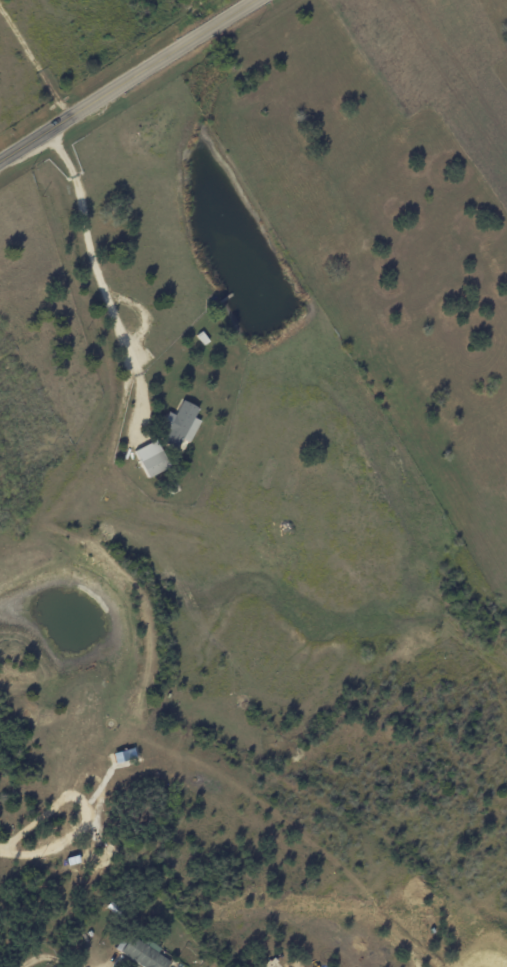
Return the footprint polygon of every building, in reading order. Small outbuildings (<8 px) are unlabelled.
[(167,411),(160,426),(167,429),(162,441),(184,451),(199,420),(192,417),(197,407),(182,400),(174,415),(167,411)] [(168,468),(157,440),(134,450),(145,478),(168,468)] [(144,966),(166,966),(170,960),(157,953),(160,947),(150,941),(147,945),(125,932),(115,949),(144,966)]
